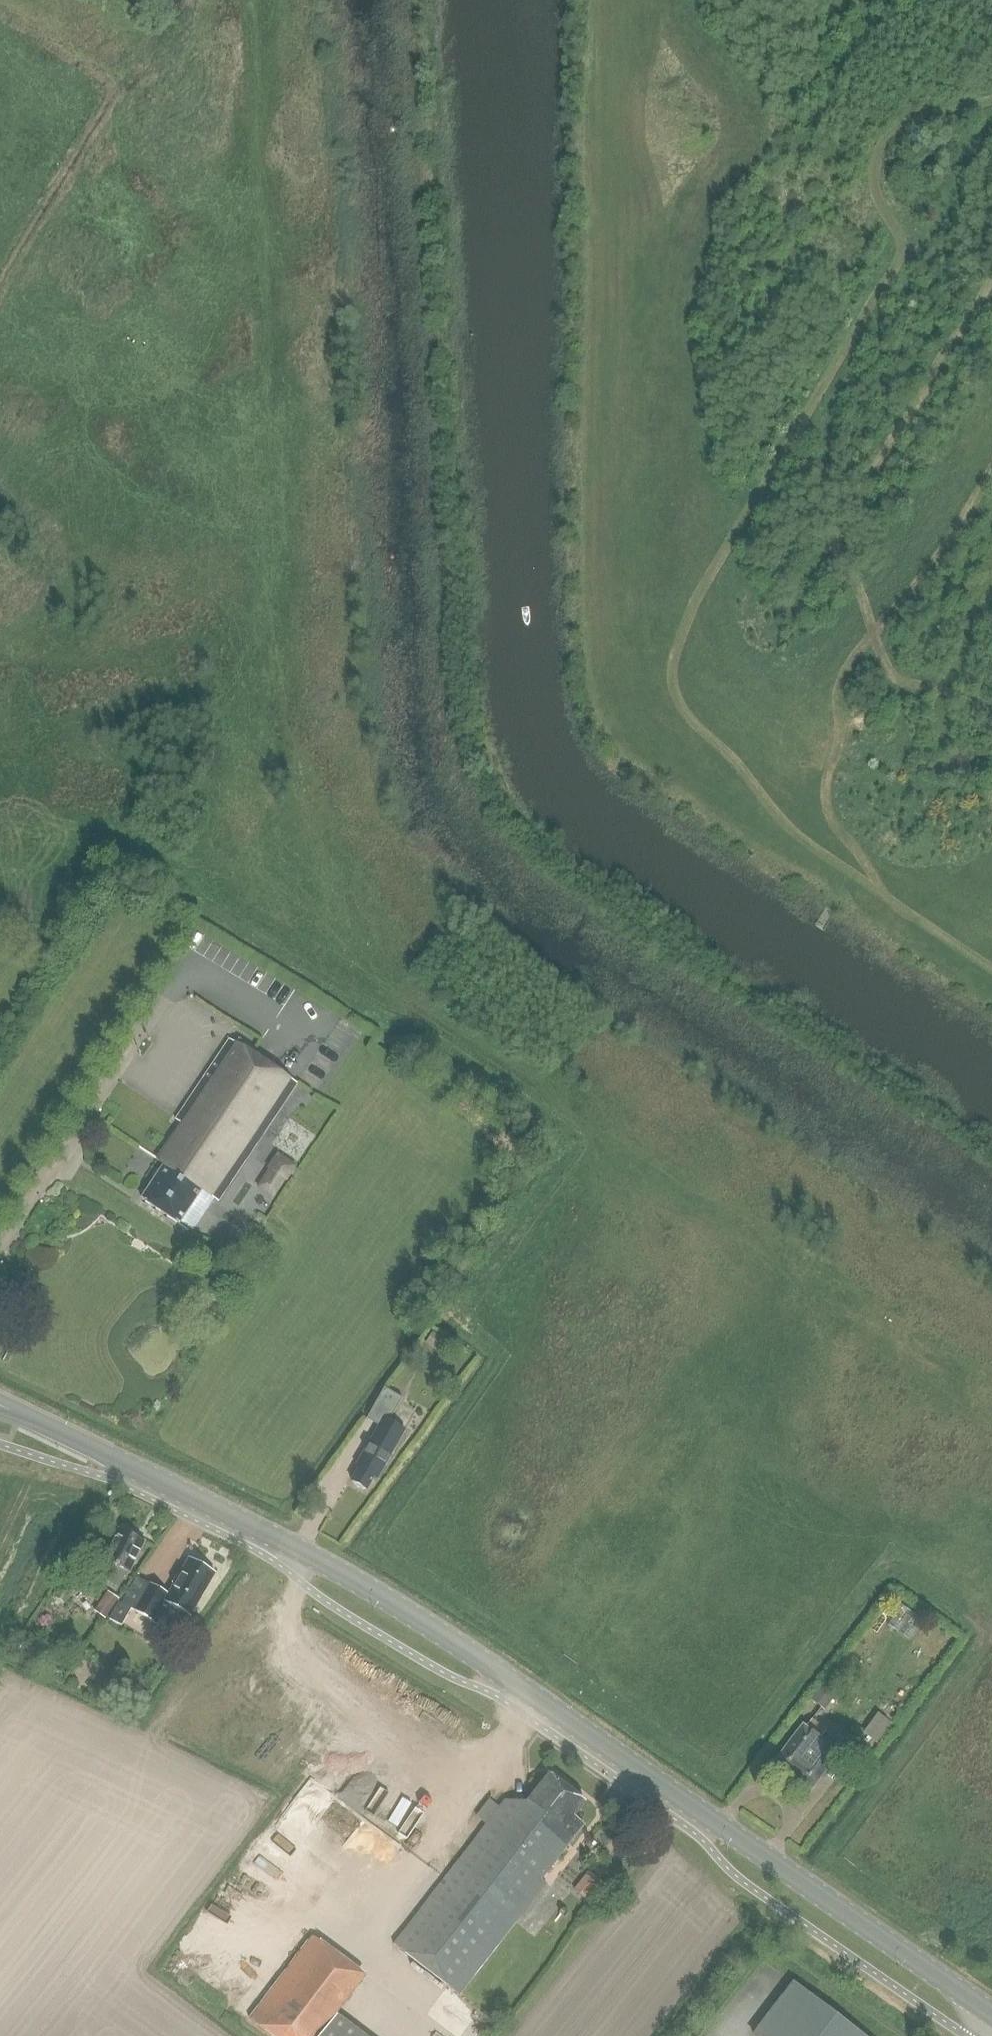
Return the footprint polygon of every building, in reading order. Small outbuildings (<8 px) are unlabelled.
[(177,1120),(182,1123),(158,1159),(166,1164),(143,1198),(181,1223),(202,1189),(216,1198),(218,1200),(295,1084),(230,1041),(177,1120)] [(277,1153),(267,1169),(287,1183),(297,1166),(277,1153)] [(202,1189),(181,1223),(194,1231),(216,1198),(202,1189)] [(433,1328),(425,1339),(438,1347),(445,1336),(433,1328)] [(403,1432),(387,1423),(400,1400),(382,1390),(364,1421),(376,1428),(356,1463),(359,1464),(349,1484),(353,1486),(353,1489),(358,1493),(362,1491),(364,1492),(371,1480),(374,1482),(403,1432)] [(130,1572),(143,1544),(120,1533),(112,1549),(111,1549),(98,1576),(107,1580),(120,1588),(130,1572)] [(135,1576),(119,1602),(131,1609),(132,1610),(144,1617),(150,1620),(161,1601),(188,1617),(213,1574),(186,1558),(166,1592),(148,1583),(135,1576)] [(77,1582),(66,1575),(52,1598),(63,1605),(77,1582)] [(105,1619),(119,1599),(108,1592),(94,1612),(105,1619)] [(119,1602),(110,1618),(121,1625),(131,1609),(119,1602)] [(24,1640),(19,1648),(30,1655),(35,1647),(24,1640)] [(839,1690),(824,1678),(806,1700),(820,1712),(839,1690)] [(868,1731),(882,1742),(898,1721),(884,1711),(868,1731)] [(774,1763),(809,1790),(838,1753),(819,1738),(825,1730),(811,1719),(804,1727),(802,1725),(774,1763)] [(572,1817),(584,1802),(549,1775),(528,1801),(503,1799),(497,1806),(485,1822),(391,1943),(458,1994),(553,1870),(549,1867),(582,1824),(572,1817)] [(489,1800),(477,1816),(485,1822),(497,1806),(489,1800)] [(366,1976),(312,1935),(249,2019),(271,2035),(357,2035),(334,2019),(366,1976)] [(790,1987),(752,2035),(854,2035),(790,1987)]
